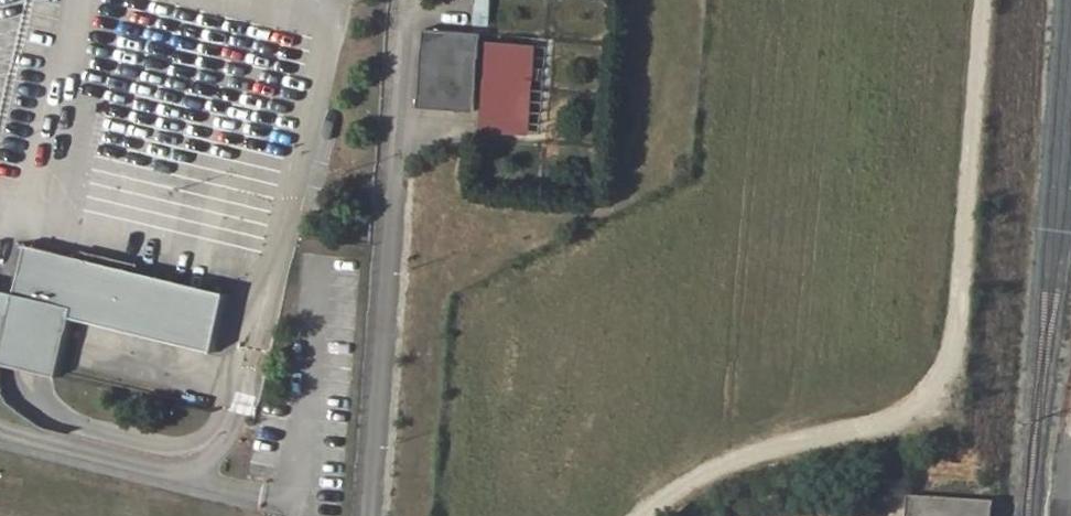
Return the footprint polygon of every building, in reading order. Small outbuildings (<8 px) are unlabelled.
[(480,37),(425,33),(419,108),(474,112),(480,37)] [(529,45),(488,42),(483,132),(524,135),(529,45)] [(0,285),(0,358),(62,373),(76,315),(218,349),(232,290),(19,238),(8,286),(0,285)] [(903,497),(902,515),(988,515),(990,504),(903,497)]
